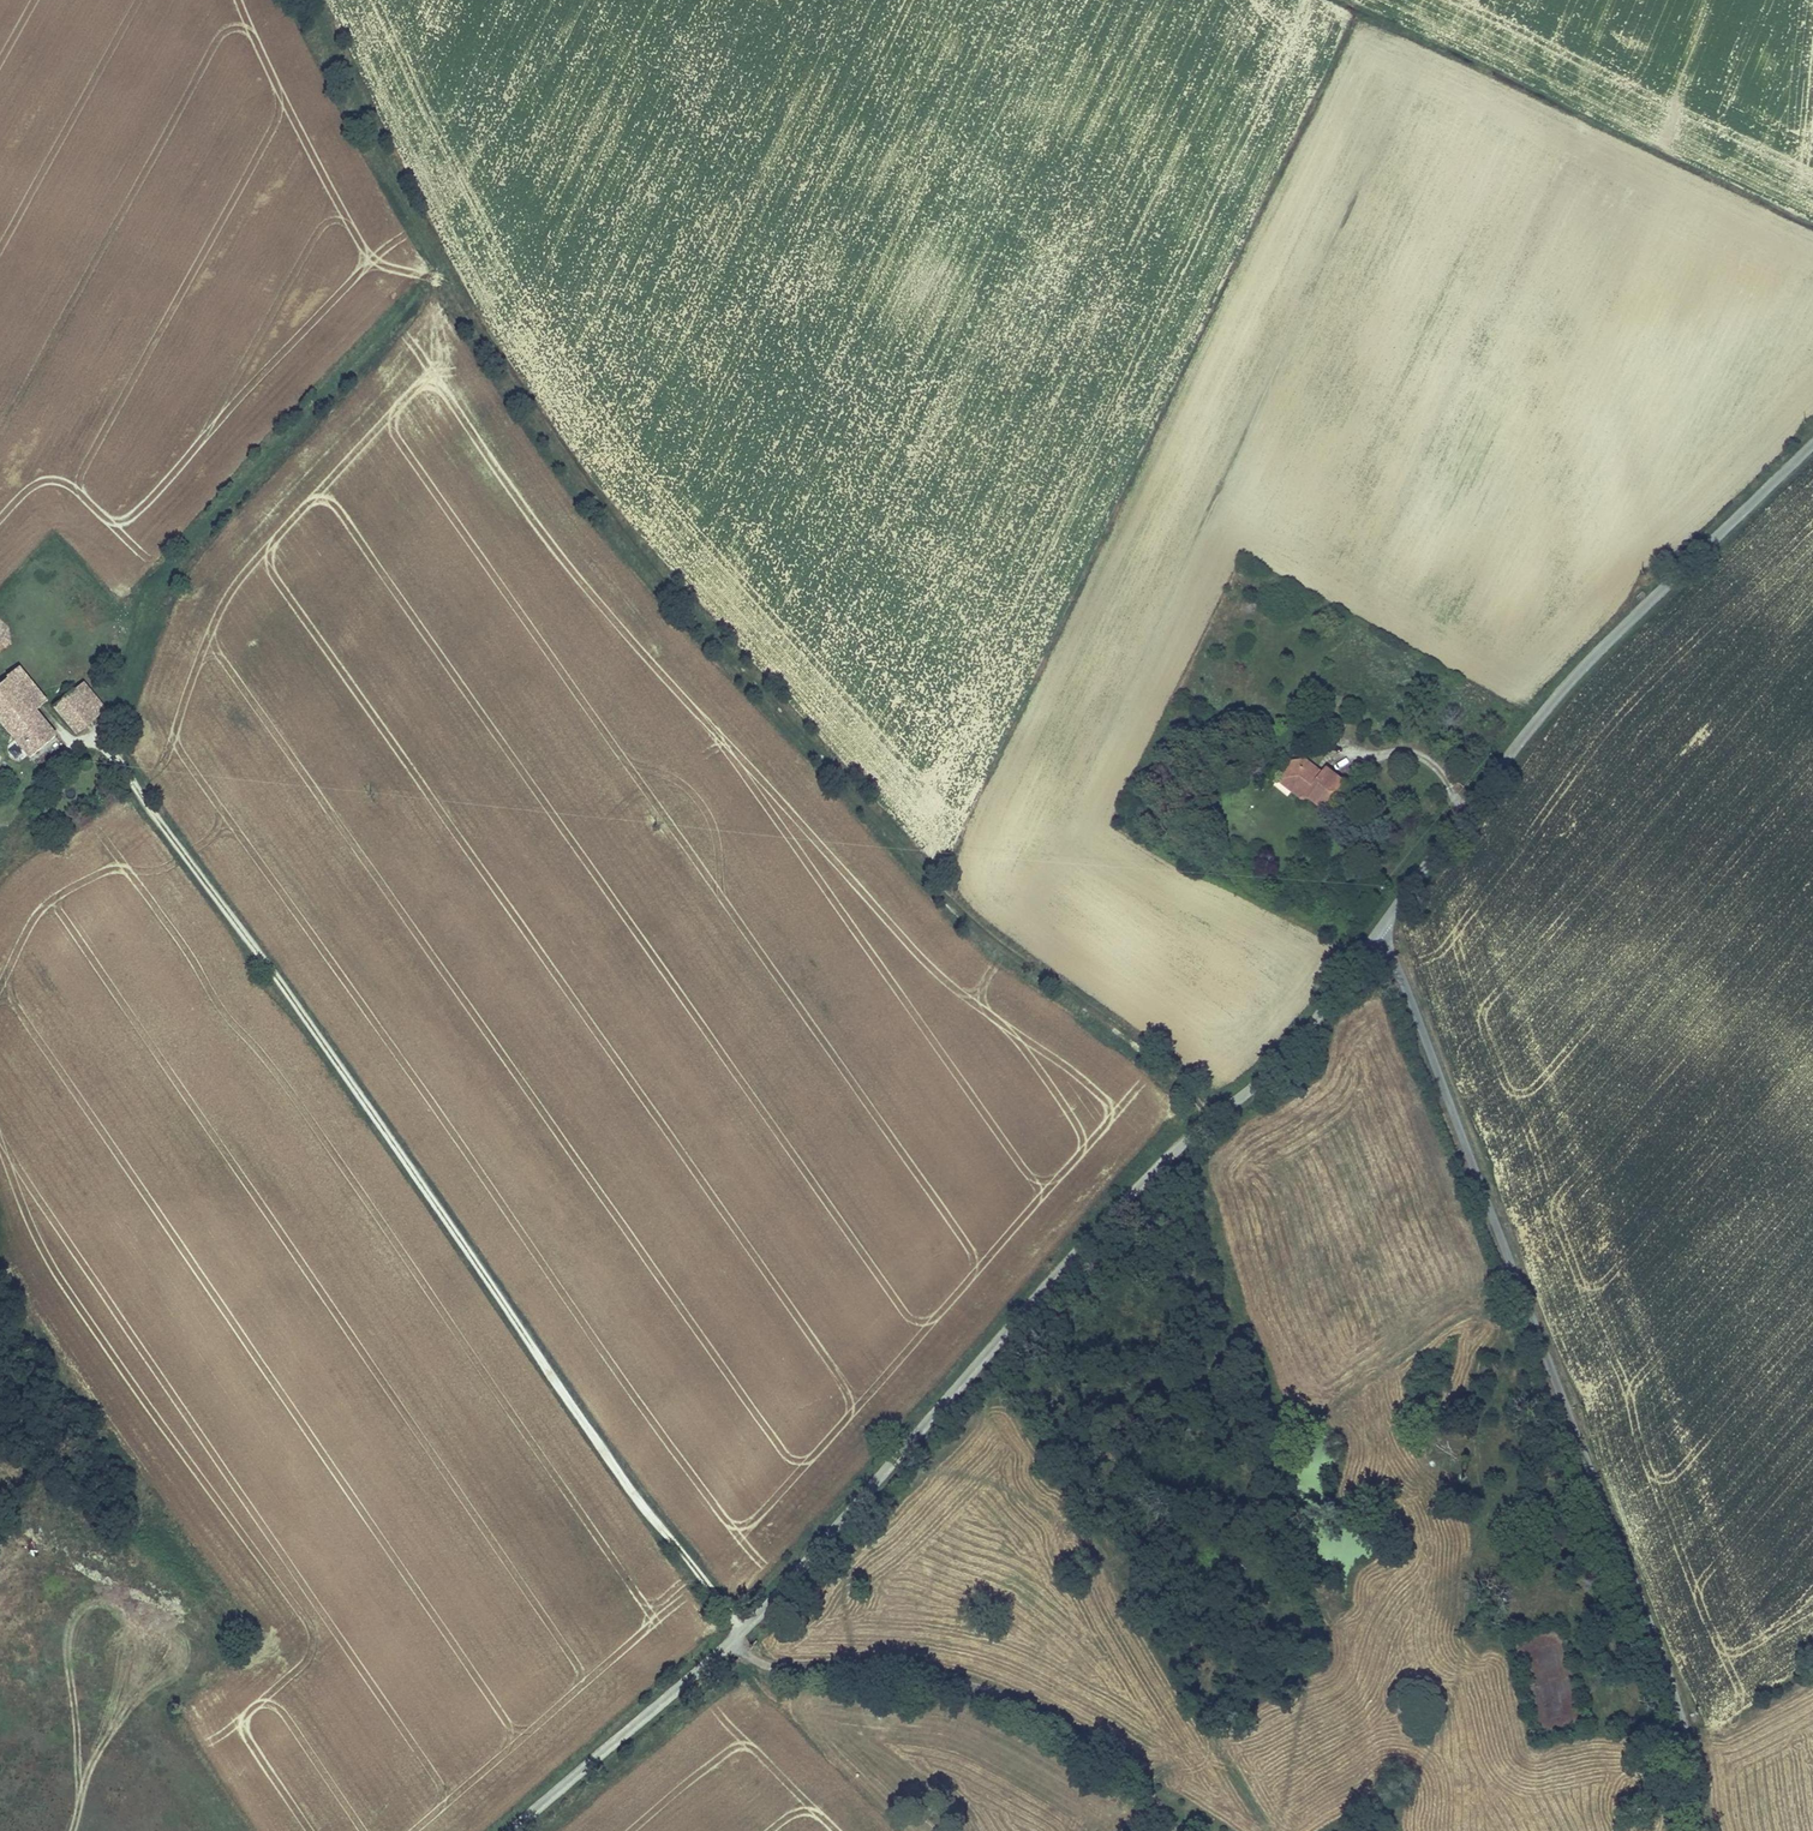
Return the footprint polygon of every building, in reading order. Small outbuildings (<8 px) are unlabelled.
[(47,699),(19,665),(7,675),(35,709),(47,699)] [(7,675),(0,681),(0,722),(29,757),(57,735),(35,709),(7,675)] [(74,732),(105,707),(83,680),(70,690),(76,698),(58,712),(74,732)] [(58,712),(76,698),(70,690),(52,705),(58,712)] [(1278,774),(1293,785),(1290,789),(1302,798),(1310,798),(1328,812),(1352,782),(1328,764),(1324,769),(1316,762),(1298,748),(1278,774)] [(1452,778),(1467,787),(1475,773),(1461,764),(1452,778)] [(1293,785),(1278,774),(1275,778),(1290,789),(1293,785)]
